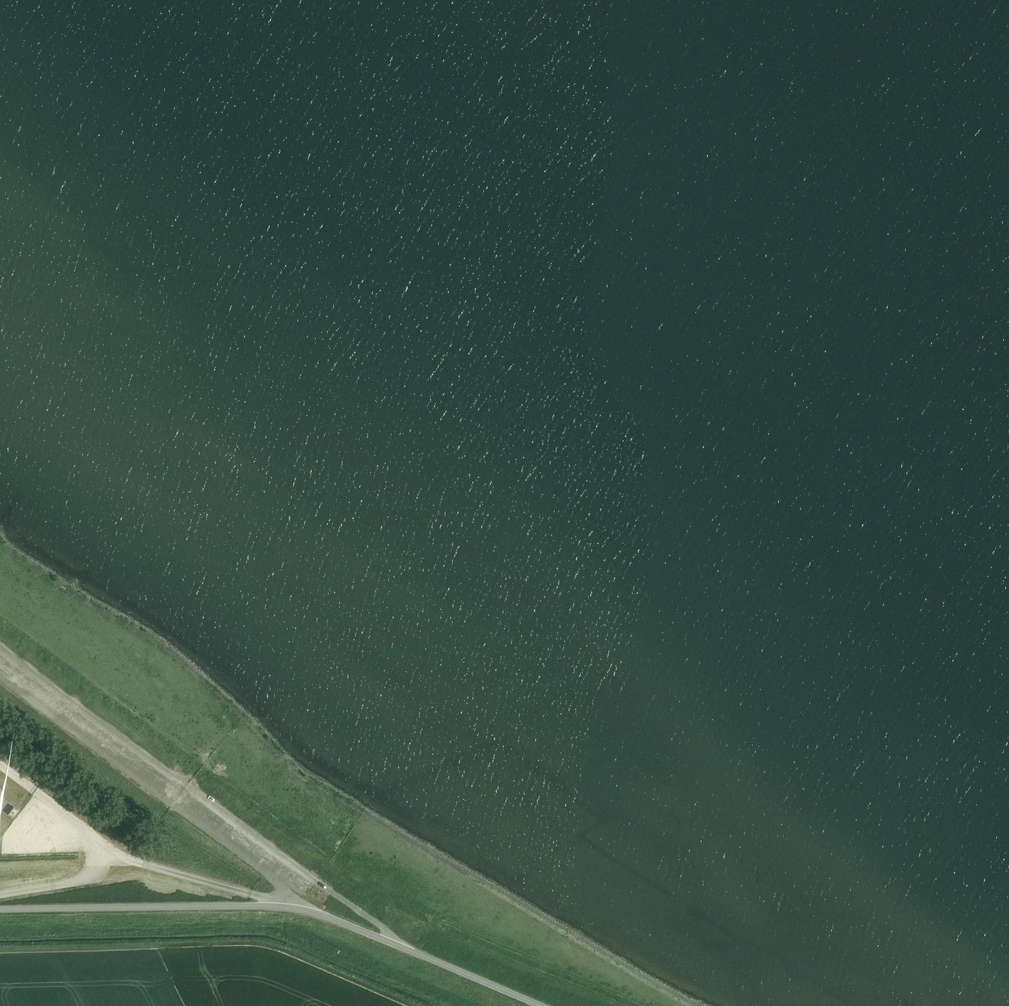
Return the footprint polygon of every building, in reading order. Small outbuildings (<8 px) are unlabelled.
[(13,806),(8,814),(13,818),(19,810),(13,806)]
